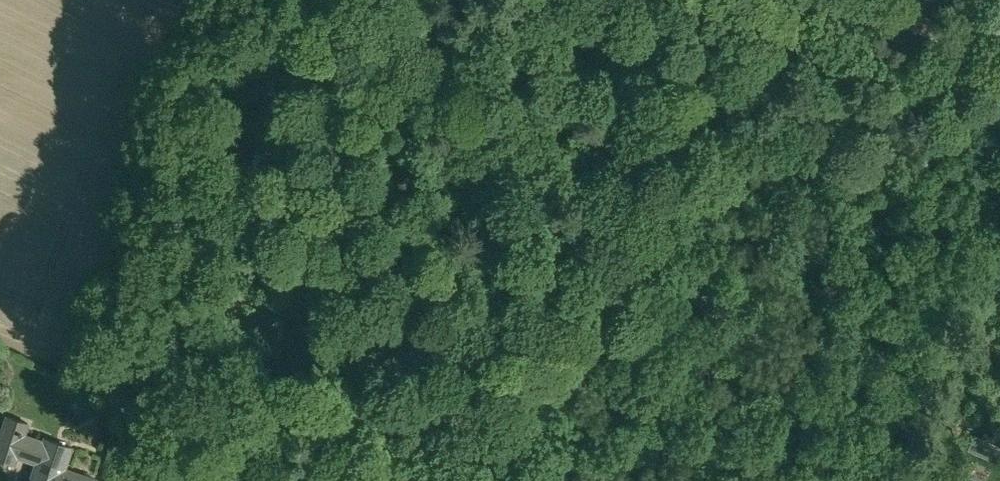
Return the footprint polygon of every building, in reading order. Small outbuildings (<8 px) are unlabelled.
[(17,457),(37,463),(31,480),(96,480),(97,479),(65,469),(72,447),(45,438),(44,442),(24,436),(28,424),(7,417),(0,437),(0,462),(14,466),(17,457)]
